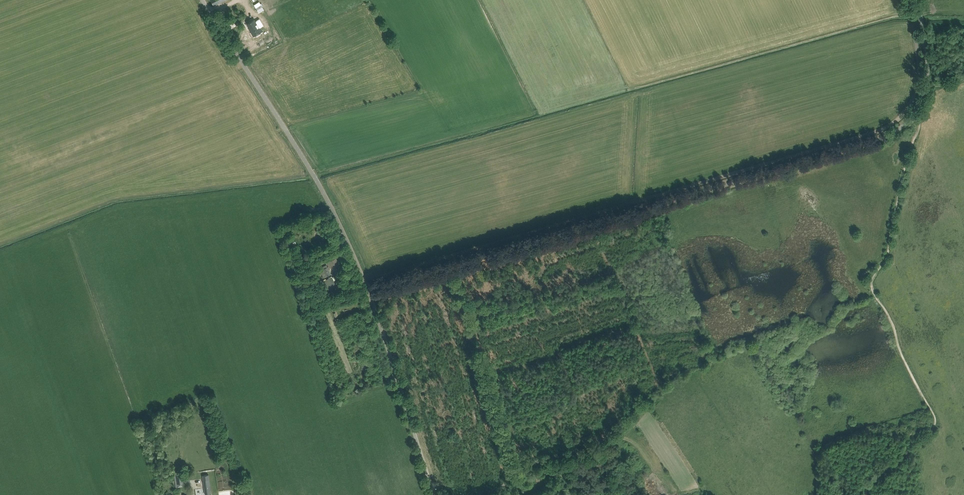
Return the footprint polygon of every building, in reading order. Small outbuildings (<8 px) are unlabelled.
[(254,19),(247,23),(250,29),(249,30),(253,36),(261,31),(254,19)] [(331,274),(329,268),(331,267),(333,270),(335,269),(340,267),(338,262),(337,263),(335,258),(330,260),(326,262),(328,267),(320,271),(323,277),(331,274)] [(325,291),(332,288),(336,286),(332,277),(328,279),(321,282),(325,291)] [(182,470),(175,471),(177,484),(181,483),(181,485),(184,484),(182,470)] [(209,494),(211,493),(208,474),(202,475),(205,494),(206,494),(209,494)]
